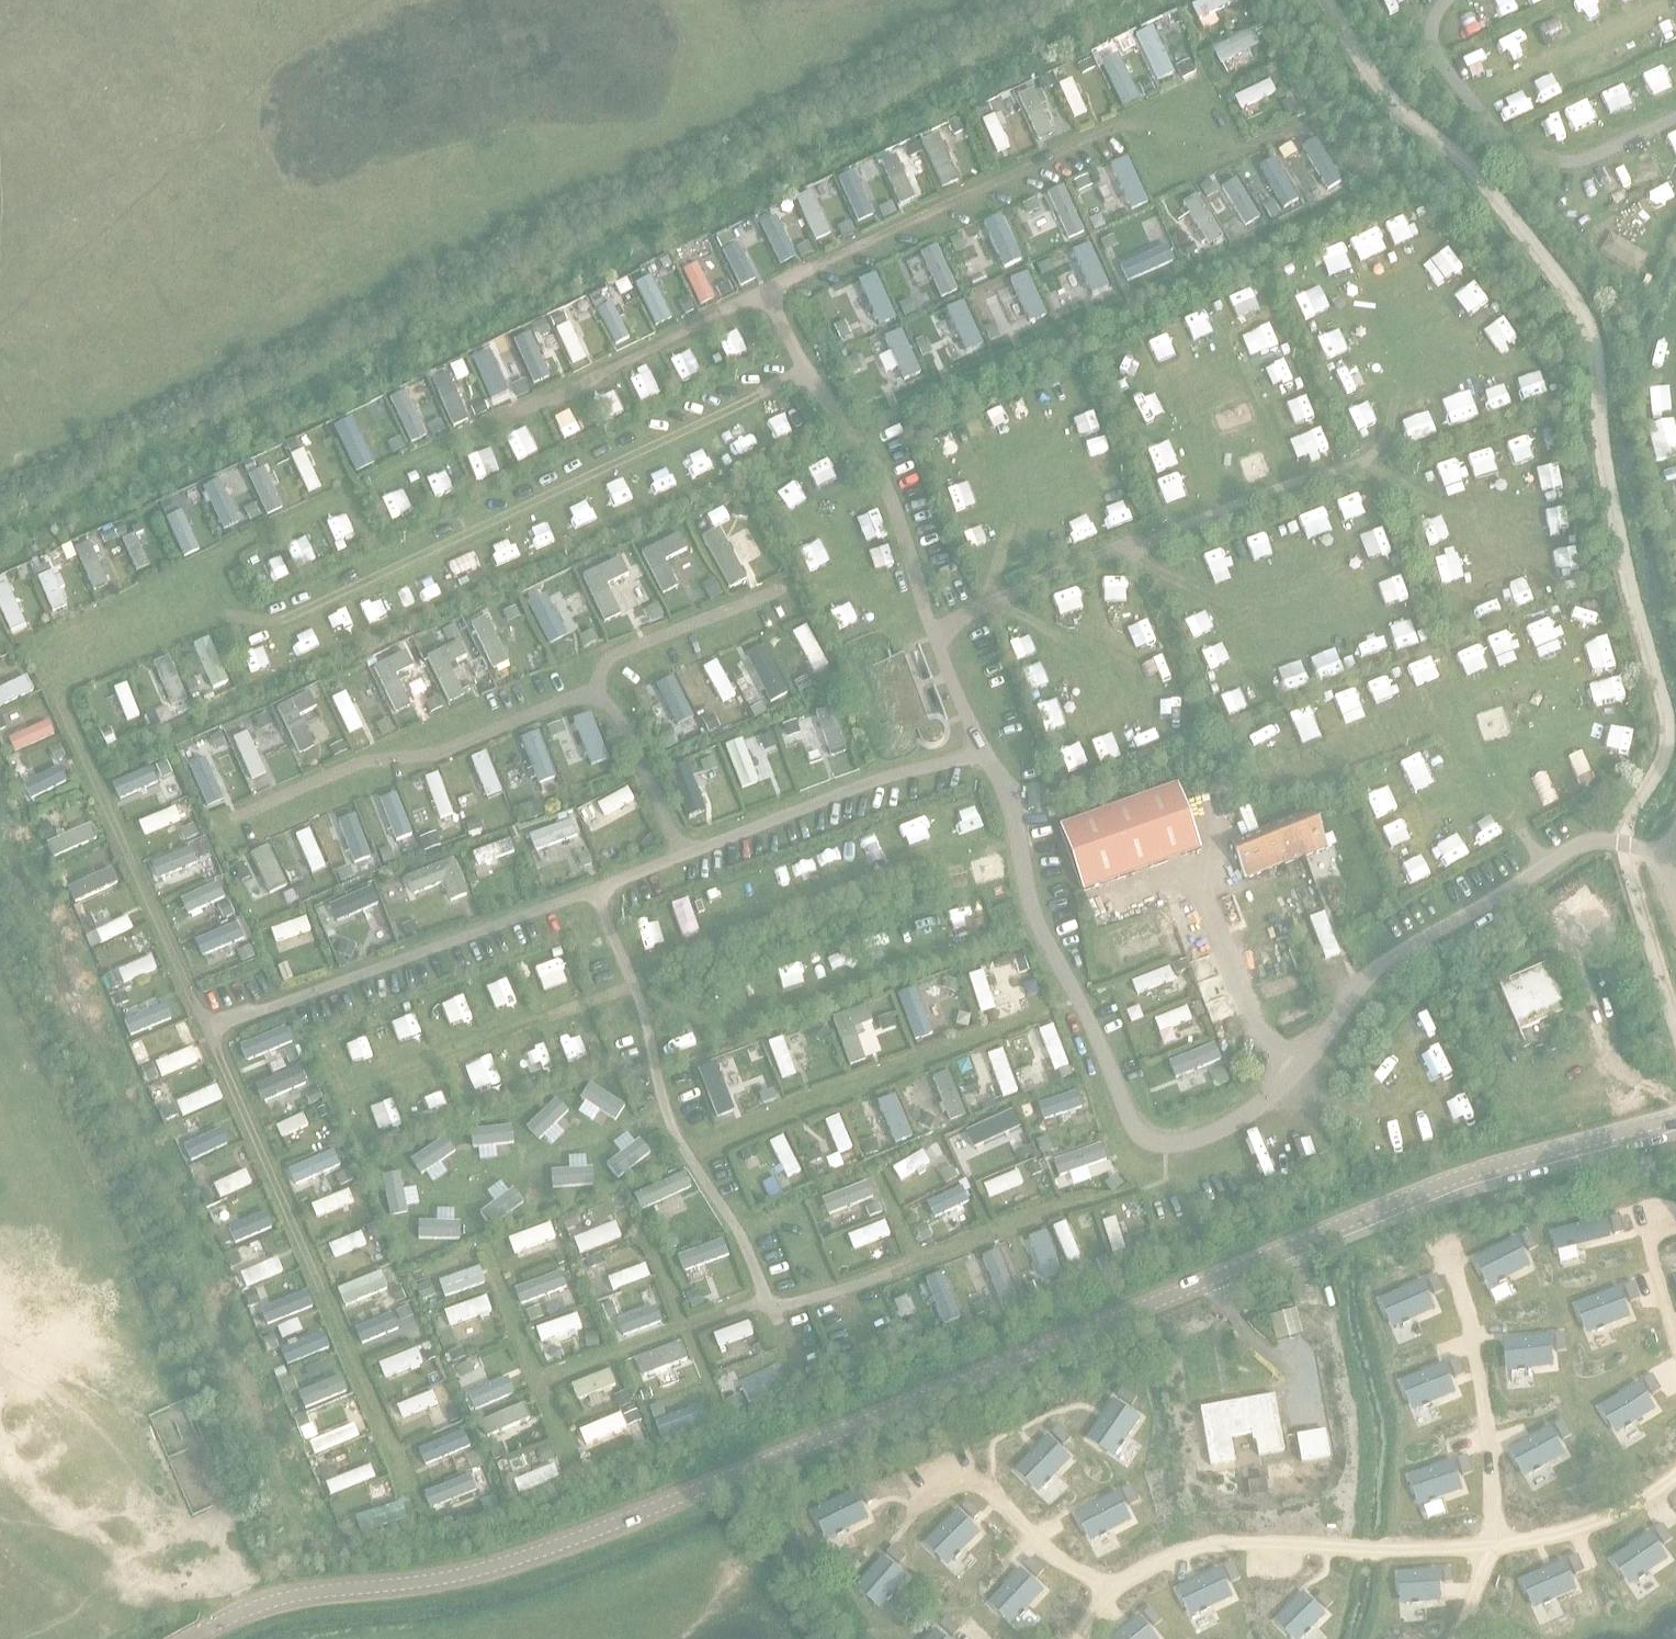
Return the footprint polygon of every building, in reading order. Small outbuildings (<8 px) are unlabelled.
[(1191,5),(1198,20),(1238,0),(1202,0),(1191,5)] [(1250,29),(1212,49),(1220,65),(1258,44),(1255,39),(1266,34),(1261,25),(1251,30),(1250,29)] [(1136,35),(1158,81),(1174,73),(1152,27),(1136,35)] [(1099,58),(1115,91),(1126,85),(1119,71),(1123,69),(1119,62),(1115,64),(1109,53),(1099,58)] [(1059,84),(1074,118),(1086,113),(1077,94),(1084,91),(1078,76),(1059,84)] [(1269,80),(1234,97),(1240,108),(1275,92),(1269,80)] [(1017,95),(1039,140),(1053,134),(1040,106),(1046,103),(1040,90),(1034,93),(1032,88),(1017,95)] [(982,119),(997,153),(1009,148),(1000,127),(1005,125),(1002,117),(997,120),(994,114),(982,119)] [(920,141),(942,187),(959,180),(937,134),(920,141)] [(1341,181),(1317,142),(1304,149),(1329,189),(1341,181)] [(881,161),(900,205),(914,198),(901,168),(906,166),(902,157),(897,159),(895,155),(881,161)] [(1286,207),(1300,199),(1276,159),(1262,167),(1278,195),(1274,198),(1280,209),(1285,206),(1286,207)] [(837,176),(857,220),(869,214),(849,170),(837,176)] [(1056,190),(1063,204),(1102,185),(1096,171),(1070,183),(1068,178),(1056,183),(1058,189),(1056,190)] [(1261,217),(1242,185),(1230,192),(1242,211),(1238,214),(1242,221),(1246,218),(1250,224),(1261,217)] [(796,198),(815,240),(829,234),(819,210),(825,208),(820,195),(814,198),(811,191),(805,193),(803,189),(792,194),(794,199),(796,198)] [(1019,207),(1025,219),(1054,205),(1048,193),(1040,197),(1038,192),(1031,196),(1033,200),(1019,207)] [(1222,237),(1195,195),(1183,203),(1199,230),(1194,233),(1201,243),(1205,240),(1209,245),(1222,237)] [(760,228),(773,257),(785,251),(772,222),(760,228)] [(712,233),(733,278),(745,273),(724,228),(712,233)] [(677,264),(695,299),(706,293),(703,286),(710,282),(698,259),(692,262),(694,268),(689,258),(677,264)] [(668,306),(653,278),(642,284),(644,288),(638,291),(644,301),(649,298),(657,312),(668,306)] [(598,308),(613,339),(625,333),(609,302),(598,308)] [(556,328),(573,364),(585,358),(574,335),(579,333),(575,325),(571,327),(569,322),(556,328)] [(513,338),(532,382),(547,375),(527,331),(513,338)] [(470,358),(491,400),(507,392),(487,350),(470,358)] [(396,405),(411,437),(423,432),(407,399),(396,405)] [(399,444),(382,409),(369,414),(370,417),(365,419),(378,448),(384,445),(386,450),(399,444)] [(291,455),(309,494),(321,488),(303,449),(291,455)] [(248,475),(265,510),(276,505),(260,469),(248,475)] [(200,483),(220,525),(235,519),(215,476),(200,483)] [(163,514),(177,545),(188,540),(181,523),(186,521),(182,511),(177,513),(173,505),(170,506),(167,499),(156,504),(160,515),(163,514)] [(105,543),(117,537),(113,528),(101,534),(105,543)] [(702,538),(730,588),(747,579),(719,528),(702,538)] [(122,539),(136,570),(148,565),(134,534),(122,539)] [(642,553),(663,593),(677,586),(664,560),(686,549),(678,534),(642,553)] [(75,548),(94,592),(109,585),(100,564),(96,555),(101,553),(98,546),(93,549),(90,542),(75,548)] [(582,575),(605,622),(620,615),(606,584),(628,574),(620,557),(582,575)] [(38,578),(53,612),(67,606),(59,589),(64,587),(60,576),(55,578),(52,571),(51,572),(48,564),(46,565),(35,569),(32,570),(36,579),(38,578)] [(11,632),(26,625),(7,584),(5,585),(1,576),(0,577),(0,608),(11,632)] [(702,585),(711,600),(723,592),(714,578),(702,585)] [(526,599),(551,648),(566,640),(541,592),(526,599)] [(471,624),(493,669),(509,662),(487,616),(471,624)] [(793,633),(814,671),(827,664),(806,626),(793,633)] [(194,645),(213,688),(228,681),(209,638),(194,645)] [(427,657),(450,703),(463,696),(452,673),(459,670),(455,662),(466,656),(459,641),(427,657)] [(373,667),(396,713),(410,706),(395,676),(413,667),(405,651),(373,667)] [(751,660),(774,702),(788,694),(765,653),(751,660)] [(939,721),(930,721),(905,654),(874,666),(893,716),(903,712),(909,727),(918,725),(922,737),(928,743),(936,744),(945,739),(947,733),(945,726),(939,721)] [(187,700),(168,657),(153,663),(164,688),(160,690),(164,699),(168,697),(172,706),(187,700)] [(704,669),(721,700),(733,694),(716,663),(704,669)] [(0,690),(0,707),(33,691),(26,677),(0,690)] [(661,686),(679,721),(692,714),(674,679),(661,686)] [(326,687),(345,727),(359,720),(340,680),(326,687)] [(116,687),(129,719),(141,714),(127,682),(116,687)] [(277,708),(300,754),(315,747),(299,716),(317,708),(309,692),(277,708)] [(168,701),(155,706),(156,708),(151,710),(156,720),(160,718),(161,719),(173,713),(173,712),(178,709),(176,705),(171,707),(168,701)] [(229,729),(250,775),(266,768),(252,738),(270,730),(262,714),(229,729)] [(579,723),(591,758),(605,753),(593,718),(579,723)] [(9,738),(15,752),(54,735),(48,721),(9,738)] [(524,737),(538,775),(550,771),(536,732),(524,737)] [(187,760),(194,775),(207,769),(201,754),(197,755),(195,751),(187,755),(189,759),(187,760)] [(471,758),(487,797),(502,791),(486,752),(471,758)] [(160,764),(128,777),(133,789),(151,782),(153,786),(155,785),(156,788),(160,786),(157,780),(165,777),(160,764)] [(197,779),(210,806),(222,800),(209,773),(197,779)] [(425,777),(439,818),(452,814),(438,773),(425,777)] [(627,788),(597,804),(603,815),(633,799),(627,788)] [(1176,788),(1062,829),(1084,891),(1198,849),(1176,788)] [(383,797),(398,837),(411,832),(396,793),(383,797)] [(524,806),(529,820),(545,813),(539,800),(524,806)] [(179,803),(145,818),(151,832),(170,824),(173,829),(181,826),(179,820),(185,817),(179,803)] [(1268,829),(1261,831),(1251,805),(1225,815),(1229,827),(1246,821),(1252,835),(1230,844),(1244,879),(1282,863),(1283,865),(1335,844),(1331,833),(1323,836),(1312,809),(1267,826),(1268,829)] [(340,815),(352,847),(365,843),(353,810),(340,815)] [(571,820),(529,835),(535,851),(576,836),(571,820)] [(54,858),(97,839),(90,824),(63,836),(60,830),(55,832),(58,838),(46,843),(48,846),(39,849),(44,860),(53,856),(54,858)] [(324,866),(309,830),(296,835),(311,871),(324,866)] [(477,865),(490,860),(492,864),(498,862),(497,858),(514,852),(509,839),(473,853),(477,865)] [(192,847),(160,859),(164,871),(196,859),(192,847)] [(253,854),(268,885),(281,879),(267,848),(253,854)] [(453,858),(406,877),(413,895),(443,883),(450,901),(467,894),(453,858)] [(68,888),(74,902),(118,883),(111,868),(87,879),(85,874),(72,880),(74,885),(68,888)] [(220,881),(180,900),(186,914),(215,900),(218,905),(227,901),(225,896),(226,895),(220,881)] [(1308,918),(1324,961),(1340,956),(1311,882),(1297,887),(1308,918)] [(1594,892),(1593,893),(1586,884),(1550,909),(1558,921),(1570,912),(1596,948),(1615,935),(1613,931),(1616,928),(1610,919),(1613,918),(1594,892)] [(361,894),(325,910),(330,922),(366,906),(361,894)] [(85,937),(91,948),(133,928),(127,916),(85,937)] [(276,942),(310,929),(306,917),(271,929),(276,942)] [(1150,918),(1108,935),(1114,949),(1156,932),(1150,918)] [(231,924),(196,939),(201,951),(224,941),(225,946),(233,942),(232,938),(236,936),(231,924)] [(118,971),(124,983),(157,969),(152,957),(118,971)] [(1166,963),(1168,968),(1169,967),(1172,975),(1189,969),(1185,957),(1166,963)] [(1499,985),(1519,1031),(1549,1017),(1548,1016),(1568,1008),(1549,963),(1499,985)] [(1169,967),(1168,968),(1131,981),(1136,994),(1161,984),(1163,991),(1176,986),(1172,975),(1169,967)] [(968,975),(981,1013),(994,1009),(982,971),(968,975)] [(898,994),(916,1042),(931,1037),(913,989),(898,994)] [(833,1017),(850,1066),(865,1061),(855,1034),(862,1031),(860,1025),(872,1021),(866,1005),(833,1017)] [(134,1021),(139,1033),(173,1018),(168,1006),(134,1021)] [(1186,1007),(1154,1019),(1158,1031),(1179,1024),(1181,1031),(1194,1026),(1186,1007)] [(273,1027),(279,1042),(295,1036),(289,1021),(273,1027)] [(1054,1071),(1058,1070),(1059,1073),(1047,1077),(1050,1086),(1062,1082),(1061,1078),(1071,1075),(1068,1066),(1053,1025),(1039,1030),(1054,1071)] [(247,1053),(278,1042),(274,1032),(244,1044),(247,1053)] [(768,1042),(782,1080),(796,1075),(782,1037),(768,1042)] [(1180,1073),(1220,1057),(1216,1045),(1175,1061),(1180,1073)] [(155,1062),(160,1074),(194,1060),(189,1048),(155,1062)] [(988,1055),(1002,1096),(1017,1091),(1002,1050),(988,1055)] [(703,1071),(718,1108),(731,1103),(717,1066),(703,1071)] [(299,1067),(258,1085),(263,1097),(304,1079),(299,1067)] [(932,1077),(950,1121),(965,1115),(947,1071),(932,1077)] [(173,1106),(178,1118),(209,1105),(205,1093),(173,1106)] [(879,1099),(895,1135),(908,1129),(893,1093),(879,1099)] [(1083,1096),(1039,1113),(1045,1128),(1074,1117),(1075,1121),(1083,1118),(1081,1114),(1089,1111),(1083,1096)] [(1012,1112),(976,1128),(981,1140),(1017,1125),(1012,1112)] [(303,1115),(276,1126),(281,1137),(308,1125),(303,1115)] [(825,1121),(838,1154),(852,1148),(838,1115),(825,1121)] [(192,1146),(198,1158),(231,1143),(226,1131),(192,1146)] [(769,1142),(787,1178),(800,1172),(782,1136),(769,1142)] [(325,1153),(294,1167),(299,1179),(331,1165),(330,1162),(346,1154),(341,1142),(333,1146),(333,1145),(323,1149),(325,1153)] [(1093,1145),(1061,1156),(1065,1169),(1098,1158),(1093,1145)] [(922,1151),(893,1168),(900,1180),(916,1170),(919,1175),(927,1170),(924,1165),(929,1162),(922,1151)] [(214,1185),(220,1198),(251,1183),(246,1170),(214,1185)] [(1017,1171),(983,1185),(988,1197),(1022,1184),(1017,1171)] [(867,1182),(827,1198),(832,1211),(872,1196),(867,1182)] [(684,1206),(675,1183),(666,1186),(668,1191),(664,1192),(667,1198),(670,1197),(675,1209),(684,1206)] [(960,1187),(924,1203),(930,1215),(950,1206),(952,1211),(960,1208),(958,1202),(965,1199),(960,1187)] [(348,1190),(311,1206),(316,1218),(336,1209),(338,1215),(356,1208),(348,1190)] [(1613,1235),(1623,1232),(1618,1215),(1609,1218),(1613,1235)] [(226,1223),(234,1241),(264,1227),(259,1216),(239,1225),(236,1219),(226,1223)] [(1605,1216),(1549,1230),(1555,1249),(1610,1238),(1605,1216)] [(550,1224),(508,1239),(513,1253),(561,1236),(555,1218),(549,1220),(550,1224)] [(1102,1221),(1113,1254),(1125,1250),(1115,1218),(1102,1221)] [(884,1221),(847,1236),(853,1249),(889,1235),(884,1221)] [(579,1254),(621,1237),(615,1222),(594,1231),(592,1226),(582,1230),(584,1235),(573,1239),(579,1254)] [(1053,1227),(1067,1261),(1079,1256),(1065,1222),(1053,1227)] [(1521,1236),(1529,1252),(1538,1247),(1530,1232),(1521,1236)] [(360,1233),(328,1246),(333,1258),(365,1245),(360,1233)] [(1515,1236),(1485,1245),(1499,1289),(1513,1284),(1512,1281),(1526,1276),(1515,1236)] [(1024,1284),(1025,1283),(1039,1278),(1023,1237),(1009,1242),(1024,1282),(1024,1284)] [(982,1298),(1004,1289),(989,1255),(977,1260),(985,1278),(978,1281),(979,1285),(977,1286),(982,1298)] [(241,1274),(246,1287),(282,1272),(277,1258),(254,1268),(253,1265),(246,1268),(247,1271),(241,1274)] [(685,1286),(713,1275),(709,1262),(680,1273),(685,1286)] [(612,1291),(649,1277),(645,1264),(608,1278),(612,1291)] [(385,1269),(346,1285),(351,1297),(390,1281),(385,1269)] [(476,1270),(437,1285),(441,1297),(481,1282),(476,1270)] [(1419,1270),(1377,1289),(1381,1301),(1383,1300),(1390,1313),(1430,1298),(1419,1270)] [(928,1277),(940,1310),(952,1305),(941,1273),(928,1277)] [(1427,1279),(1434,1295),(1443,1291),(1436,1275),(1427,1279)] [(1024,1284),(1024,1282),(1016,1285),(1024,1304),(1037,1299),(1031,1286),(1027,1288),(1025,1283),(1024,1284)] [(1623,1286),(1629,1303),(1638,1299),(1632,1283),(1623,1286)] [(1618,1288),(1575,1304),(1580,1319),(1584,1317),(1589,1332),(1628,1317),(1618,1288)] [(600,1301),(607,1319),(620,1314),(614,1296),(600,1301)] [(485,1297),(444,1311),(449,1325),(490,1311),(485,1297)] [(264,1329),(301,1313),(295,1299),(280,1306),(278,1301),(266,1306),(268,1311),(258,1315),(264,1329)] [(400,1309),(364,1323),(369,1335),(405,1321),(400,1309)] [(622,1337),(657,1324),(652,1312),(617,1324),(622,1337)] [(570,1316),(539,1326),(543,1339),(552,1336),(553,1340),(562,1337),(561,1333),(574,1329),(570,1316)] [(748,1322),(713,1335),(718,1347),(752,1334),(748,1322)] [(279,1353),(280,1353),(272,1328),(259,1332),(267,1358),(270,1357),(274,1370),(284,1367),(279,1353)] [(1564,1334),(1554,1335),(1556,1352),(1566,1351),(1564,1334)] [(1548,1335),(1503,1340),(1504,1356),(1508,1355),(1510,1370),(1551,1366),(1548,1335)] [(280,1351),(286,1365),(325,1351),(320,1336),(280,1351)] [(417,1349),(379,1364),(385,1378),(407,1369),(409,1373),(425,1367),(424,1363),(436,1358),(430,1342),(416,1347),(417,1349)] [(643,1376),(687,1359),(681,1344),(637,1360),(643,1376)] [(1457,1359),(1448,1362),(1454,1379),(1464,1375),(1457,1359)] [(1442,1364),(1400,1381),(1406,1396),(1409,1395),(1415,1409),(1433,1402),(1454,1393),(1442,1364)] [(576,1398),(615,1382),(610,1370),(571,1386),(576,1398)] [(1660,1390),(1651,1375),(1642,1380),(1652,1395),(1660,1390)] [(463,1387),(473,1410),(515,1392),(509,1380),(483,1391),(479,1380),(463,1387)] [(298,1398),(303,1411),(344,1393),(339,1381),(320,1390),(317,1384),(305,1389),(307,1395),(298,1398)] [(1638,1383),(1598,1407),(1607,1420),(1610,1418),(1618,1431),(1654,1409),(1638,1383)] [(759,1387),(725,1401),(729,1413),(764,1399),(759,1387)] [(1122,1388),(1116,1397),(1131,1406),(1136,1398),(1122,1388)] [(439,1389),(397,1407),(402,1419),(444,1402),(439,1389)] [(1258,1456),(1283,1451),(1273,1396),(1200,1409),(1210,1466),(1234,1461),(1230,1438),(1254,1434),(1258,1456)] [(1113,1401),(1087,1439),(1100,1448),(1102,1444),(1115,1453),(1138,1418),(1113,1401)] [(298,1428),(310,1423),(306,1414),(304,1415),(299,1403),(290,1408),(294,1418),(294,1419),(298,1428)] [(524,1404),(480,1423),(486,1438),(530,1418),(524,1404)] [(635,1407),(620,1414),(579,1431),(585,1445),(626,1428),(641,1421),(635,1407)] [(674,1436),(708,1422),(704,1410),(669,1424),(674,1436)] [(1562,1420),(1554,1425),(1562,1440),(1571,1436),(1562,1420)] [(629,1427),(642,1452),(652,1447),(639,1422),(629,1427)] [(309,1443),(314,1455),(358,1436),(354,1424),(309,1443)] [(1070,1439),(1057,1426),(1051,1434),(1063,1446),(1070,1439)] [(1548,1427),(1508,1450),(1516,1463),(1519,1461),(1527,1474),(1563,1454),(1548,1427)] [(1296,1436),(1301,1462),(1336,1456),(1331,1430),(1296,1436)] [(417,1452),(423,1466),(462,1449),(456,1435),(417,1452)] [(1046,1438),(1014,1470),(1026,1481),(1028,1478),(1040,1489),(1069,1459),(1046,1438)] [(1466,1456),(1456,1459),(1462,1476),(1471,1473),(1469,1465),(1466,1456)] [(1451,1461),(1408,1476),(1413,1491),(1417,1489),(1421,1504),(1461,1490),(1451,1461)] [(370,1465),(326,1483),(331,1495),(375,1477),(370,1465)] [(554,1465),(514,1481),(519,1493),(559,1477),(554,1465)] [(426,1492),(431,1505),(471,1489),(466,1476),(426,1492)] [(867,1505),(875,1501),(867,1485),(859,1490),(867,1505)] [(1130,1486),(1121,1491),(1129,1506),(1138,1502),(1130,1486)] [(854,1492),(813,1512),(819,1526),(823,1524),(830,1537),(867,1519),(854,1492)] [(1115,1493),(1075,1514),(1082,1528),(1086,1526),(1093,1540),(1130,1520),(1115,1493)] [(973,1509),(966,1516),(979,1528),(986,1521),(973,1509)] [(365,1515),(366,1525),(400,1521),(398,1510),(365,1515)] [(956,1511),(924,1543),(935,1555),(938,1552),(949,1563),(978,1533),(956,1511)] [(1661,1525),(1653,1530),(1663,1545),(1671,1539),(1661,1525)] [(1648,1533),(1611,1559),(1619,1572),(1622,1570),(1631,1582),(1666,1559),(1648,1533)] [(892,1546),(885,1553),(899,1565),(905,1557),(892,1546)] [(1567,1559),(1574,1575),(1584,1571),(1576,1555),(1567,1559)] [(880,1559),(855,1587),(867,1598),(869,1595),(881,1605),(905,1577),(893,1567),(892,1568),(880,1559)] [(1030,1559),(1023,1566),(1036,1578),(1043,1571),(1030,1559)] [(1562,1562),(1520,1580),(1527,1595),(1530,1593),(1537,1607),(1575,1590),(1562,1562)] [(1231,1583),(1239,1579),(1232,1563),(1223,1567),(1231,1583)] [(1217,1569),(1176,1590),(1183,1604),(1187,1602),(1193,1615),(1231,1597),(1217,1569)] [(1451,1569),(1442,1570),(1443,1583),(1452,1583),(1451,1569)] [(1019,1570),(988,1603),(999,1614),(1002,1611),(1013,1621),(1042,1591),(1019,1570)] [(1435,1570),(1397,1573),(1398,1589),(1403,1588),(1404,1603),(1439,1601),(1438,1585),(1436,1585),(1435,1570)] [(1274,1621),(1285,1632),(1288,1629),(1298,1638),(1299,1638),(1324,1615),(1313,1603),(1311,1605),(1300,1594),(1274,1621)] [(1317,1600),(1326,1609),(1333,1603),(1323,1594),(1317,1600)] [(1143,1614),(1154,1628),(1162,1622),(1151,1608),(1143,1614)] [(945,1618),(939,1626),(952,1637),(958,1630),(945,1618)] [(1110,1638),(1152,1638),(1144,1623),(1110,1638)] [(927,1638),(943,1638),(934,1631),(927,1638)]
